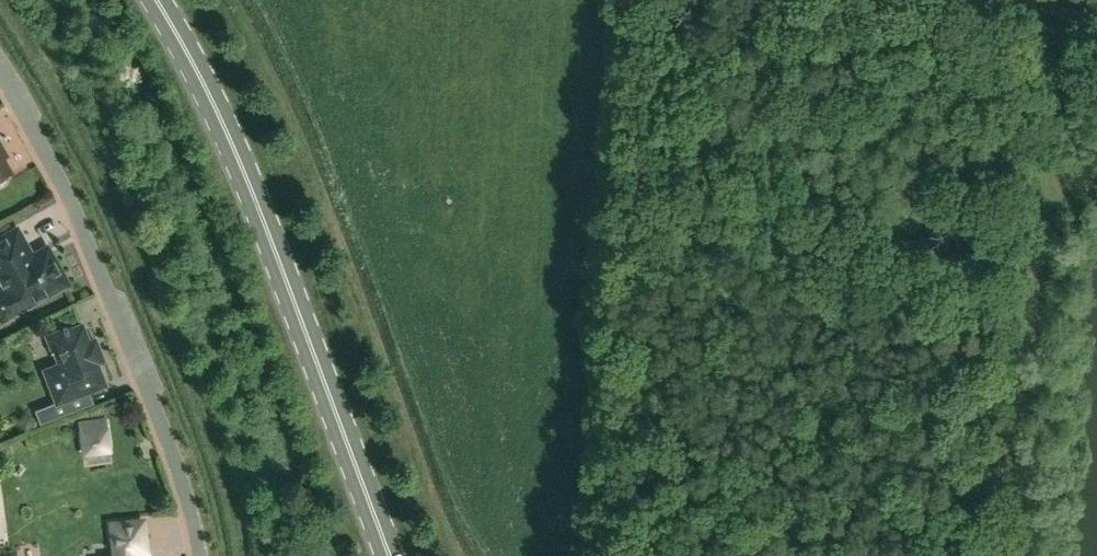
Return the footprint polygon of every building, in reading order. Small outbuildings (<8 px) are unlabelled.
[(3,181),(5,175),(11,172),(0,154),(0,183),(3,181)] [(5,292),(0,295),(0,315),(2,318),(15,311),(65,284),(52,260),(46,249),(41,252),(31,257),(16,231),(0,239),(0,283),(5,292)] [(46,376),(56,403),(105,385),(96,361),(102,359),(94,340),(88,342),(82,325),(67,330),(66,326),(62,328),(62,329),(45,335),(52,354),(55,353),(62,370),(46,376)] [(39,424),(52,419),(47,406),(34,410),(39,424)] [(81,428),(80,428),(83,455),(114,450),(110,423),(109,423),(108,417),(80,420),(81,428)] [(113,525),(116,554),(120,553),(121,555),(134,555),(133,552),(144,551),(141,522),(113,525)]
